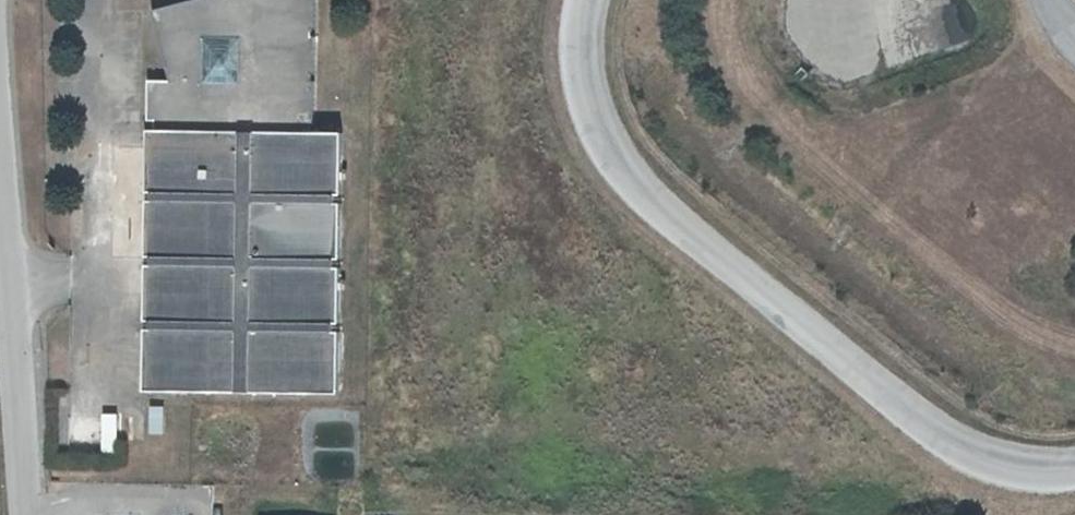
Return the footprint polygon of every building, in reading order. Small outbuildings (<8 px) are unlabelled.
[(153,11),(173,83),(151,81),(145,390),(339,394),(343,134),(308,132),(310,0),(191,0),(153,11)] [(162,430),(161,405),(148,405),(148,430),(162,430)]
